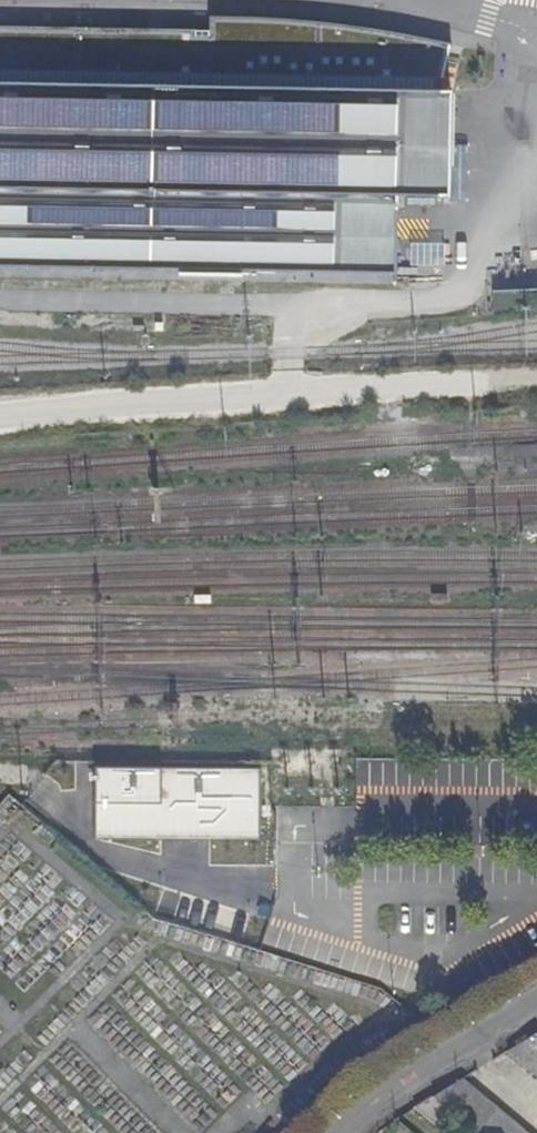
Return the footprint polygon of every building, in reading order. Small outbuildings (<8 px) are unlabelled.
[(399,271),(400,191),(453,193),(455,87),(445,87),(454,46),(339,26),(212,17),(212,30),(0,25),(0,264),(399,271)] [(533,1035),(505,1051),(536,1078),(536,1038),(533,1035)] [(454,1118),(472,1132),(520,1132),(483,1103),(457,1081),(430,1098),(454,1118)] [(430,1098),(412,1108),(442,1132),(454,1118),(430,1098)]
